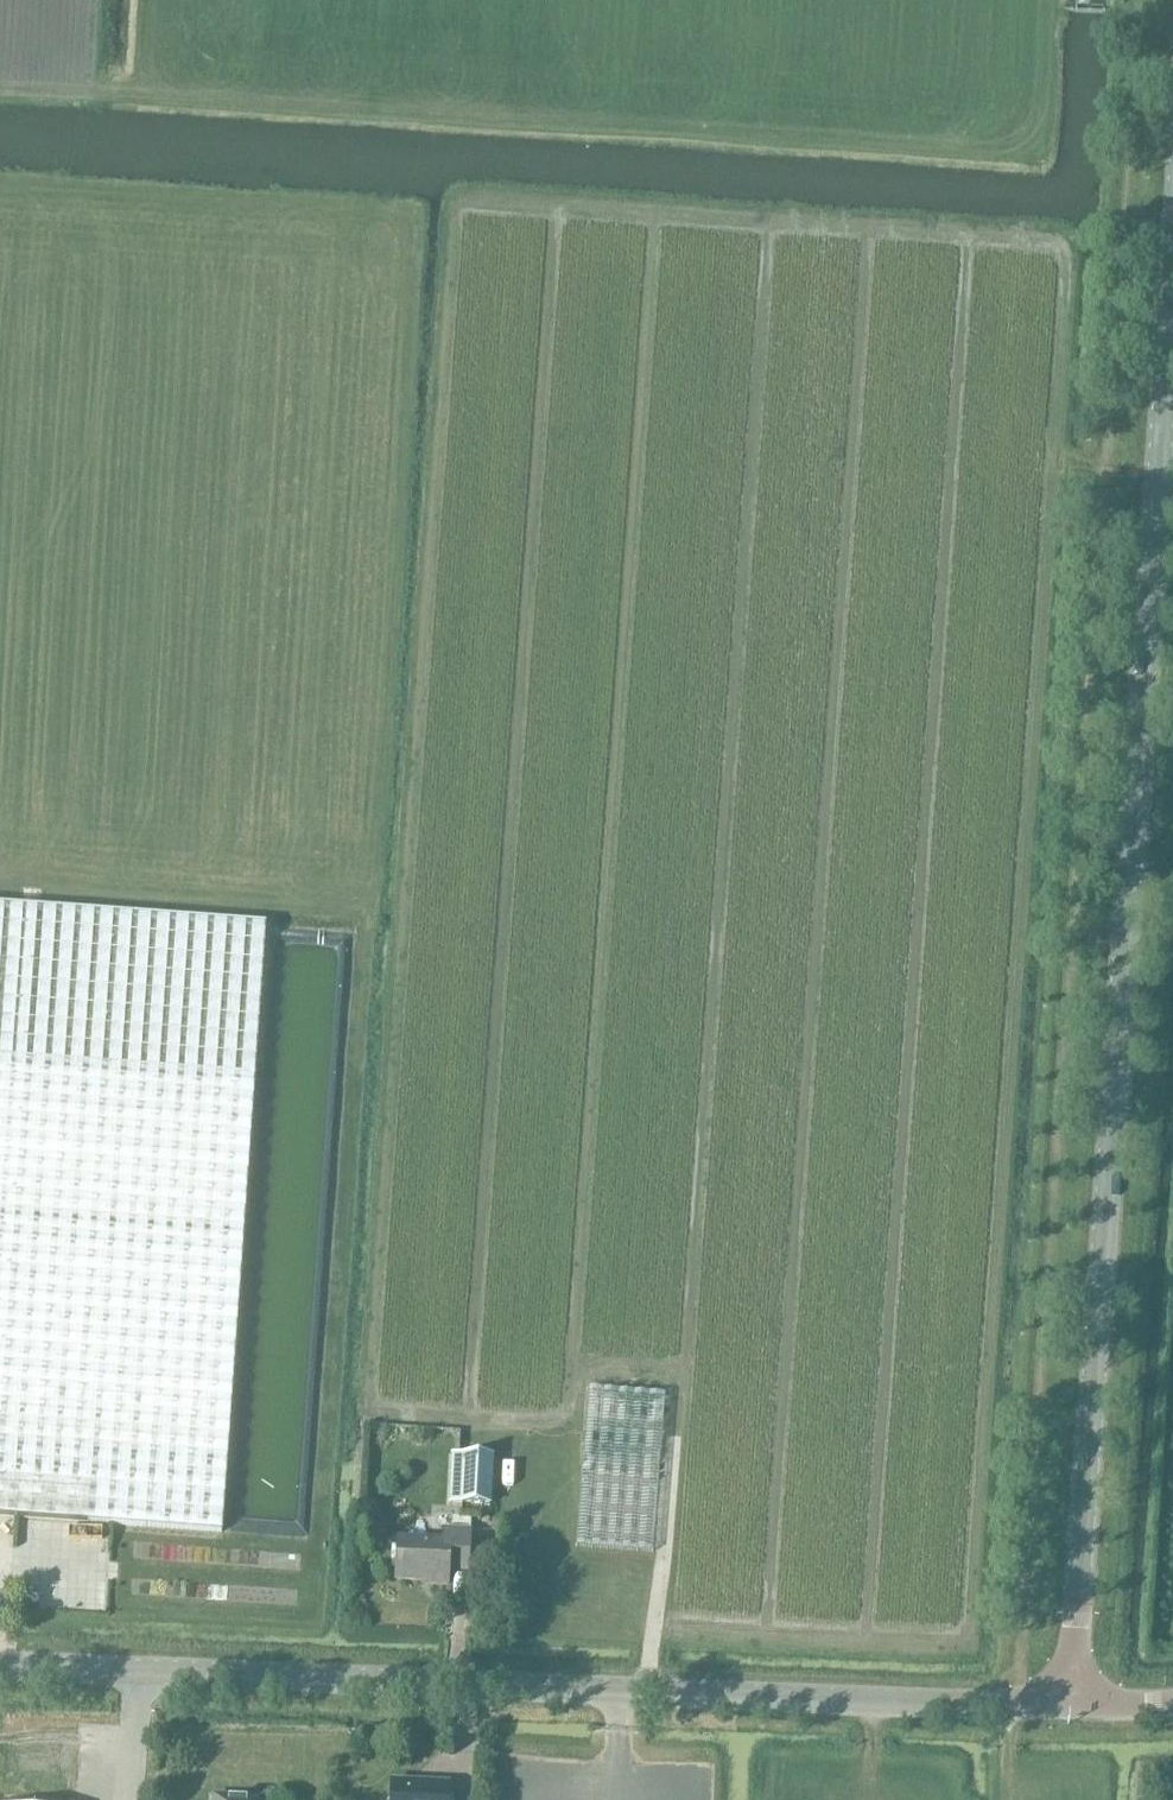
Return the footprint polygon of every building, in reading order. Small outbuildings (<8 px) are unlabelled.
[(224,1532),(268,924),(0,904),(0,1515),(224,1532)] [(576,1545),(653,1553),(666,1392),(588,1387),(576,1545)] [(462,1504),(491,1505),(492,1459),(464,1458),(462,1504)] [(428,1585),(448,1586),(449,1571),(469,1572),(471,1533),(443,1532),(443,1543),(400,1541),(398,1580),(428,1581),(428,1585)] [(455,1789),(418,1787),(419,1781),(395,1781),(394,1799),(454,1799),(455,1789)]
